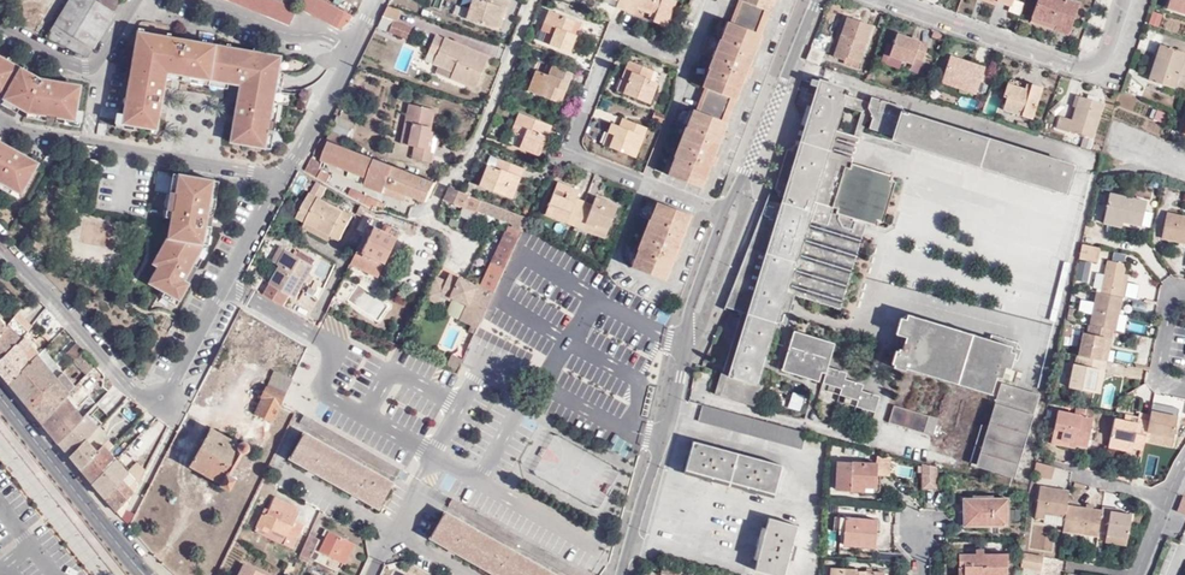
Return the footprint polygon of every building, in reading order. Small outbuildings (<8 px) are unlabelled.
[(54,24),(55,25),(94,49),(116,13),(97,1),(95,0),(70,0),(54,24)] [(97,1),(116,13),(124,0),(98,0),(97,1)] [(293,23),(298,9),(282,3),(276,0),(235,0),(266,13),(293,23)] [(349,24),(352,16),(321,0),(303,0),(298,9),(340,30),(349,24)] [(508,9),(511,0),(473,0),(467,18),(498,29),(505,8),(508,9)] [(618,1),(616,7),(635,14),(637,9),(638,6),(656,13),(653,19),(653,22),(666,27),(676,0),(619,0),(618,1)] [(701,188),(710,164),(714,154),(745,76),(749,67),(775,0),(738,0),(730,22),(728,21),(721,39),(719,38),(707,68),(709,68),(702,86),(705,87),(696,110),(693,109),(686,127),(684,127),(673,156),(674,157),(668,175),(701,188)] [(1068,33),(1079,4),(1069,0),(1039,0),(1033,16),(1056,24),(1055,29),(1068,33)] [(1167,7),(1184,13),(1184,0),(1169,0),(1167,7)] [(466,15),(467,7),(456,5),(455,13),(466,15)] [(380,22),(391,26),(389,32),(406,39),(410,28),(397,23),(402,11),(388,6),(380,22)] [(648,14),(647,17),(653,19),(656,13),(638,6),(637,9),(648,14)] [(570,33),(575,20),(548,10),(540,30),(546,32),(553,35),(549,45),(570,53),(577,35),(570,33)] [(1151,10),(1147,23),(1158,26),(1161,13),(1151,10)] [(1055,29),(1056,24),(1033,16),(1031,20),(1055,29)] [(847,17),(834,55),(845,59),(847,56),(860,61),(872,26),(847,17)] [(577,35),(582,23),(575,20),(570,33),(577,35)] [(380,22),(378,27),(389,32),(391,26),(380,22)] [(55,25),(47,38),(88,58),(94,49),(55,25)] [(542,42),(549,45),(553,35),(546,32),(540,30),(537,40),(542,42)] [(157,89),(159,77),(241,91),(232,143),(267,149),(270,134),(276,135),(278,122),(272,121),(275,103),(270,102),(272,91),(276,92),(282,57),(199,43),(199,47),(181,44),(182,40),(145,33),(139,32),(131,81),(126,80),(118,129),(158,136),(161,117),(158,117),(160,103),(163,103),(166,90),(157,89)] [(929,44),(898,33),(891,54),(890,55),(903,60),(913,63),(910,71),(918,73),(929,44)] [(451,78),(476,89),(489,57),(445,38),(444,39),(436,36),(429,53),(437,56),(434,64),(439,66),(453,72),(451,78)] [(1174,89),(1184,57),(1184,53),(1161,44),(1149,79),(1174,89)] [(825,51),(811,46),(806,58),(820,64),(825,51)] [(404,48),(400,68),(409,69),(412,50),(404,48)] [(512,84),(524,54),(520,52),(508,83),(512,84)] [(882,62),(900,69),(903,60),(890,55),(891,54),(885,52),(882,62)] [(426,60),(434,64),(437,56),(429,53),(426,60)] [(844,64),(858,69),(860,61),(847,56),(845,59),(844,64)] [(942,82),(976,94),(984,68),(950,56),(942,82)] [(24,111),(26,107),(33,112),(32,114),(51,117),(50,123),(60,124),(61,118),(79,121),(84,88),(45,82),(0,57),(0,97),(24,111)] [(654,71),(629,61),(621,79),(627,82),(623,93),(650,104),(658,83),(651,80),(654,71)] [(552,65),(546,63),(542,73),(548,75),(552,65)] [(566,91),(573,74),(552,65),(548,75),(542,73),(537,71),(529,90),(555,101),(559,89),(566,91)] [(439,66),(437,72),(451,78),(453,72),(439,66)] [(754,68),(749,67),(745,76),(750,78),(754,68)] [(806,105),(812,106),(820,80),(815,78),(806,105)] [(623,93),(627,82),(621,79),(617,90),(623,93)] [(725,372),(723,371),(717,393),(756,406),(763,384),(757,382),(785,292),(791,272),(802,276),(796,296),(824,304),(828,289),(823,287),(824,282),(821,281),(852,181),(860,184),(865,168),(852,164),(850,169),(837,165),(825,204),(814,200),(826,161),(835,131),(842,106),(845,95),(847,89),(820,80),(812,106),(806,105),(795,141),(801,143),(799,147),(784,198),(781,207),(748,314),(743,312),(725,372)] [(986,91),(988,85),(981,82),(979,89),(986,91)] [(1043,86),(1032,83),(1031,85),(1029,90),(1024,88),(1007,83),(1002,96),(1006,98),(1003,110),(1032,119),(1043,86)] [(555,101),(561,104),(566,91),(559,89),(555,101)] [(508,96),(504,94),(495,115),(501,117),(508,96)] [(1073,94),(1070,105),(1076,107),(1079,95),(1073,94)] [(872,98),(870,103),(845,95),(842,106),(862,112),(869,109),(873,118),(873,119),(870,129),(892,136),(901,107),(872,98)] [(1087,98),(1079,95),(1076,107),(1072,119),(1060,115),(1056,128),(1069,132),(1069,131),(1093,138),(1104,103),(1099,101),(1087,98)] [(410,104),(402,144),(415,147),(426,149),(430,131),(435,110),(410,104)] [(661,121),(664,113),(655,109),(652,117),(661,121)] [(873,119),(873,118),(869,109),(862,112),(855,137),(860,138),(859,139),(910,156),(913,149),(863,133),(866,123),(873,119)] [(1154,119),(1163,122),(1166,113),(1158,110),(1154,119)] [(547,137),(541,135),(546,123),(519,112),(511,133),(517,135),(513,146),(539,156),(547,137)] [(635,157),(647,128),(626,119),(622,127),(619,126),(611,123),(608,132),(613,135),(609,147),(635,157)] [(547,137),(551,125),(546,123),(541,135),(547,137)] [(430,131),(426,149),(415,147),(414,150),(431,154),(436,132),(430,131)] [(826,161),(837,165),(850,169),(852,164),(859,139),(860,138),(855,137),(835,131),(826,161)] [(608,132),(603,144),(609,147),(613,135),(608,132)] [(513,146),(517,135),(511,133),(507,143),(513,146)] [(325,156),(323,160),(370,178),(377,160),(322,139),(316,153),(325,156)] [(24,155),(0,143),(0,188),(6,191),(9,185),(24,193),(39,163),(32,160),(31,161),(23,157),(24,155)] [(779,197),(784,198),(799,147),(794,146),(794,147),(789,150),(787,150),(775,190),(776,191),(779,196),(779,197)] [(433,155),(431,154),(414,150),(412,159),(431,163),(433,155)] [(715,166),(719,156),(714,154),(710,164),(715,166)] [(499,159),(495,157),(491,156),(488,165),(491,166),(495,168),(499,159)] [(322,168),(324,162),(313,157),(307,170),(324,180),(328,171),(322,168)] [(516,187),(524,169),(499,158),(499,159),(495,168),(491,166),(488,165),(479,185),(506,196),(510,185),(516,187)] [(397,166),(377,159),(377,160),(370,178),(367,186),(407,201),(409,195),(389,187),(393,175),(397,166)] [(837,165),(826,161),(814,200),(825,204),(837,165)] [(393,175),(389,187),(409,195),(427,201),(436,181),(397,166),(393,175)] [(892,177),(892,176),(865,168),(860,184),(852,181),(821,281),(824,282),(823,287),(828,289),(824,304),(840,309),(866,224),(877,227),(877,226),(882,223),(883,223),(896,182),(894,182),(892,177)] [(158,170),(155,189),(171,191),(174,172),(158,170)] [(168,211),(173,212),(168,238),(153,265),(158,268),(149,285),(180,302),(190,284),(186,281),(203,252),(205,238),(200,237),(202,228),(212,229),(220,182),(174,174),(168,211)] [(570,186),(558,182),(555,188),(567,192),(570,186)] [(506,196),(512,198),(516,187),(510,185),(506,196)] [(618,205),(596,197),(593,204),(592,206),(576,200),(577,198),(580,190),(570,186),(567,192),(555,188),(544,215),(604,238),(618,205)] [(443,200),(475,212),(476,210),(481,200),(464,193),(449,187),(443,200)] [(388,204),(353,188),(350,194),(361,200),(364,201),(369,204),(377,209),(379,205),(386,207),(388,204)] [(311,193),(298,217),(307,221),(332,235),(341,239),(354,216),(311,193)] [(1146,203),(1109,195),(1104,219),(1122,223),(1140,227),(1146,203)] [(593,204),(577,198),(576,200),(592,206),(593,204)] [(478,328),(483,317),(526,223),(528,218),(481,200),(476,210),(512,224),(511,228),(508,226),(481,284),(478,283),(477,285),(468,305),(461,320),(472,326),(478,328)] [(665,280),(674,257),(678,247),(691,215),(657,202),(650,220),(648,219),(636,249),(638,249),(631,267),(665,280)] [(766,202),(725,307),(743,312),(748,314),(781,207),(766,202)] [(363,237),(368,227),(374,214),(361,206),(356,215),(362,218),(354,233),(363,237)] [(1168,213),(1163,238),(1184,242),(1184,217),(1168,213)] [(378,278),(399,233),(372,219),(368,227),(363,237),(350,264),(351,264),(378,278)] [(1121,228),(1122,223),(1104,219),(1103,224),(1121,228)] [(303,227),(329,241),(332,235),(307,221),(303,227)] [(1078,259),(1096,263),(1099,247),(1081,244),(1078,259)] [(273,260),(280,265),(288,250),(281,246),(273,260)] [(679,259),(683,249),(678,247),(674,257),(679,259)] [(296,297),(314,265),(288,250),(280,265),(282,266),(273,283),(290,294),(296,297)] [(1125,265),(1107,261),(1104,276),(1101,292),(1118,296),(1123,275),(1125,265)] [(1056,322),(1070,264),(1065,262),(1050,321),(1056,322)] [(791,272),(785,292),(796,296),(802,276),(791,272)] [(468,305),(477,285),(451,273),(447,281),(437,276),(427,298),(438,303),(441,296),(449,299),(450,296),(468,305)] [(346,298),(358,280),(349,274),(338,292),(346,298)] [(1104,276),(1095,274),(1092,291),(1097,292),(1101,292),(1104,276)] [(1123,297),(1128,276),(1123,275),(1118,296),(1120,297),(1123,297)] [(276,300),(284,305),(290,294),(273,283),(267,294),(276,300)] [(1111,329),(1113,329),(1117,312),(1120,297),(1118,296),(1101,292),(1097,292),(1089,324),(1111,329)] [(1090,313),(1092,301),(1080,299),(1078,310),(1090,313)] [(1121,331),(1125,314),(1117,312),(1113,329),(1121,331)] [(21,315),(11,321),(20,336),(30,329),(21,315)] [(992,336),(985,339),(907,315),(901,319),(896,335),(906,338),(902,350),(899,349),(896,351),(892,364),(894,368),(905,371),(906,369),(991,395),(997,377),(1002,379),(1005,368),(1010,370),(1012,364),(1019,362),(1022,350),(1019,344),(992,336)] [(1141,331),(1143,321),(1131,319),(1129,329),(1141,331)] [(1072,321),(1067,320),(1064,336),(1068,337),(1069,336),(1071,336),(1071,334),(1073,327),(1071,327),(1072,321)] [(59,335),(65,329),(59,322),(53,328),(59,335)] [(1088,332),(1083,331),(1078,355),(1098,359),(1103,338),(1109,339),(1111,329),(1089,324),(1088,332)] [(8,326),(6,328),(0,335),(0,363),(17,346),(22,340),(8,326)] [(469,331),(475,334),(478,328),(472,326),(469,331)] [(1107,361),(1107,362),(1108,362),(1115,330),(1111,329),(1109,339),(1104,361),(1107,361)] [(783,371),(819,382),(821,373),(823,367),(827,355),(831,357),(835,344),(794,332),(783,371)] [(1104,361),(1109,339),(1103,338),(1098,359),(1104,361)] [(78,344),(69,354),(76,361),(84,351),(78,344)] [(212,365),(219,369),(231,348),(223,344),(212,365)] [(17,346),(0,363),(0,371),(10,383),(31,362),(17,346)] [(44,350),(37,357),(45,366),(52,359),(44,350)] [(76,361),(74,362),(86,376),(96,365),(84,351),(76,361)] [(452,354),(446,367),(457,372),(464,359),(452,354)] [(1107,361),(1104,361),(1098,359),(1078,355),(1076,364),(1074,364),(1069,387),(1101,393),(1107,362),(1107,361)] [(45,366),(37,357),(31,362),(10,383),(30,407),(57,380),(45,366)] [(52,359),(45,366),(57,380),(64,373),(52,359)] [(98,374),(101,377),(104,375),(96,365),(86,376),(77,385),(82,390),(98,374)] [(845,380),(839,378),(840,372),(828,368),(826,374),(823,383),(829,385),(828,392),(846,397),(844,403),(862,409),(861,415),(872,419),(874,412),(877,403),(871,401),(873,395),(861,391),(855,389),(857,383),(845,380)] [(1013,383),(1016,372),(1010,370),(1005,368),(1002,379),(1013,383)] [(267,386),(278,391),(285,377),(274,372),(267,386)] [(845,380),(847,373),(840,372),(839,378),(845,380)] [(70,380),(64,373),(57,380),(63,386),(70,380)] [(256,413),(272,421),(292,381),(285,377),(278,391),(267,386),(261,398),(263,399),(256,413)] [(57,380),(30,407),(42,421),(66,397),(76,387),(70,380),(63,386),(57,380)] [(861,391),(863,385),(857,383),(855,389),(861,391)] [(979,464),(1012,474),(1036,395),(1003,386),(989,431),(979,464)] [(877,403),(879,397),(873,395),(871,401),(877,403)] [(108,401),(107,399),(103,396),(99,400),(104,405),(108,401)] [(82,418),(66,397),(42,421),(48,429),(59,441),(74,426),(82,418)] [(1160,412),(1162,405),(1153,403),(1151,414),(1149,421),(1147,432),(1173,437),(1178,416),(1168,414),(1160,412)] [(699,421),(803,449),(807,432),(703,404),(699,421)] [(1168,414),(1170,407),(1162,405),(1160,412),(1168,414)] [(894,406),(889,423),(934,437),(939,420),(894,406)] [(1051,443),(1061,445),(1061,444),(1062,440),(1073,443),(1074,438),(1088,442),(1094,419),(1058,411),(1051,443)] [(1139,416),(1126,413),(1124,420),(1138,423),(1139,419),(1149,421),(1151,414),(1140,411),(1139,416)] [(99,427),(86,414),(82,418),(74,426),(59,441),(71,455),(86,440),(91,434),(99,427)] [(299,423),(395,477),(400,469),(373,454),(305,415),(299,423)] [(1115,418),(1112,430),(1109,445),(1131,450),(1134,441),(1141,442),(1144,443),(1145,440),(1147,432),(1149,421),(1139,419),(1138,423),(1124,420),(1115,418)] [(96,439),(104,431),(99,426),(99,427),(91,434),(96,439)] [(248,450),(250,450),(257,454),(264,438),(253,433),(248,441),(245,440),(242,440),(238,443),(210,429),(191,467),(221,483),(219,486),(230,492),(237,478),(231,475),(243,453),(246,453),(248,452),(248,450)] [(981,429),(971,462),(979,464),(989,431),(981,429)] [(293,459),(382,510),(398,483),(309,432),(293,459)] [(1171,446),(1173,437),(1147,432),(1145,440),(1171,446)] [(102,446),(96,439),(91,434),(86,440),(96,452),(102,446)] [(1076,445),(1087,447),(1088,442),(1074,438),(1073,443),(1062,440),(1061,444),(1076,447),(1076,445)] [(96,452),(86,440),(71,455),(81,468),(96,452)] [(113,446),(108,441),(103,445),(108,451),(113,446)] [(756,493),(773,497),(782,466),(693,441),(685,473),(703,479),(702,480),(712,483),(712,481),(747,490),(747,492),(755,495),(756,493)] [(115,459),(109,452),(108,451),(103,445),(102,446),(96,452),(81,468),(93,482),(115,459)] [(136,461),(146,470),(149,464),(140,456),(136,461)] [(851,490),(851,486),(866,488),(876,488),(877,474),(890,474),(891,456),(878,456),(878,465),(837,462),(836,489),(851,490)] [(128,474),(127,472),(115,459),(93,482),(106,498),(128,474)] [(136,461),(135,459),(127,472),(128,474),(135,482),(138,485),(146,470),(136,461)] [(1033,473),(1052,478),(1055,467),(1036,461),(1033,473)] [(938,468),(934,466),(923,463),(922,487),(934,488),(938,488),(938,468)] [(895,475),(912,478),(913,468),(897,465),(895,475)] [(1118,478),(1128,481),(1129,475),(1120,472),(1118,478)] [(130,486),(135,482),(128,474),(106,498),(122,517),(128,504),(127,501),(133,496),(135,491),(130,486)] [(1041,487),(1036,518),(1045,519),(1046,514),(1065,517),(1067,506),(1069,491),(1041,487)] [(267,512),(263,510),(255,527),(267,533),(269,528),(287,537),(284,545),(292,549),(303,524),(295,520),(299,513),(296,511),(297,507),(275,496),(267,512)] [(568,574),(587,574),(544,550),(460,503),(453,499),(448,507),(568,574)] [(1007,500),(994,499),(976,499),(966,499),(966,524),(1007,525),(1007,500)] [(1064,525),(1063,530),(1098,536),(1099,531),(1100,525),(1102,512),(1067,506),(1065,517),(1064,525)] [(1112,511),(1112,509),(1103,507),(1102,512),(1100,525),(1108,527),(1108,532),(1107,535),(1129,538),(1133,515),(1121,513),(1112,511)] [(516,555),(444,514),(432,536),(501,574),(551,574),(516,555)] [(1065,517),(1046,514),(1045,519),(1045,522),(1064,525),(1065,517)] [(844,544),(875,547),(878,520),(840,517),(839,532),(844,532),(844,544)] [(769,518),(766,528),(758,560),(755,570),(774,574),(784,574),(788,560),(792,544),(797,526),(769,518)] [(255,527),(253,531),(284,545),(287,537),(269,528),(267,533),(255,527)] [(762,527),(754,559),(758,560),(766,528),(762,527)] [(355,544),(325,529),(322,535),(325,537),(319,551),(342,563),(345,565),(355,544)] [(240,539),(247,542),(250,537),(242,533),(240,539)] [(322,535),(321,534),(318,540),(308,559),(337,573),(342,563),(319,551),(325,537),(322,535)] [(308,559),(318,540),(309,535),(300,554),(308,559)] [(1127,546),(1129,538),(1107,535),(1106,543),(1127,546)] [(793,561),(796,546),(792,544),(788,560),(793,561)] [(908,562),(908,561),(901,552),(880,550),(880,560),(908,562)] [(1045,557),(1022,553),(1021,566),(1042,570),(1045,557)] [(984,556),(976,556),(959,556),(960,568),(963,568),(963,574),(1006,574),(1005,567),(1009,566),(1008,555),(984,556)] [(242,565),(237,574),(262,574),(242,565)] [(284,572),(287,574),(291,574),(293,569),(287,566),(284,572)]
